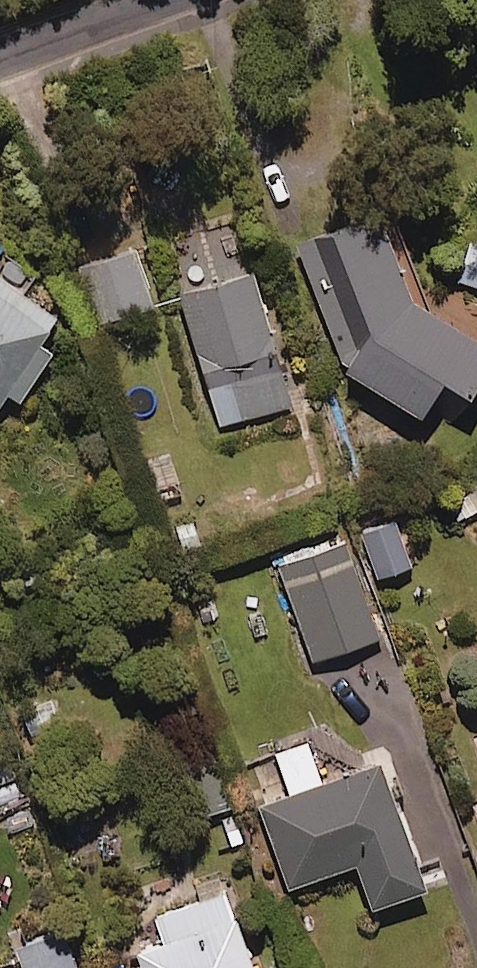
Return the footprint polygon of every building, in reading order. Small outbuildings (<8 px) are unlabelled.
[(379,188),(297,220),(344,349),(454,413),(476,374),(476,316),(412,271),(379,188)] [(453,272),(476,278),(476,227),(465,224),(453,272)] [(7,380),(17,387),(52,330),(39,322),(57,293),(27,275),(37,258),(0,235),(0,392),(7,380)] [(154,293),(136,239),(89,255),(107,309),(154,293)] [(294,400),(252,256),(177,278),(219,422),(294,400)] [(414,564),(395,508),(359,520),(379,577),(414,564)] [(278,555),(315,657),(382,632),(345,531),(278,555)] [(322,773),(308,734),(275,746),(290,785),(259,796),(289,876),(356,851),(373,894),(427,874),(381,751),(322,773)] [(227,882),(155,910),(162,930),(136,940),(147,967),(259,967),(227,882)] [(63,923),(15,940),(25,967),(79,967),(63,923)]
